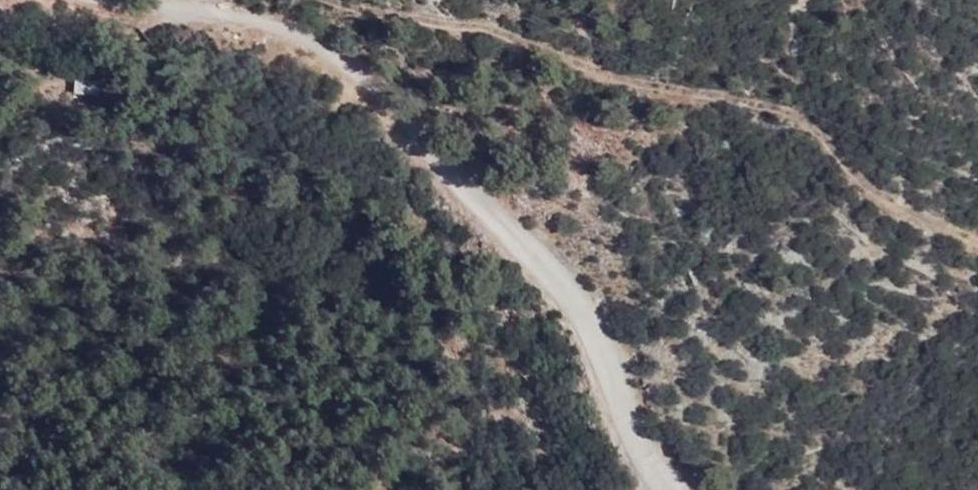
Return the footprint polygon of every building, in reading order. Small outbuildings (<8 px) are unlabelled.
[(72,93),(96,94),(97,76),(73,75),(72,93)]
